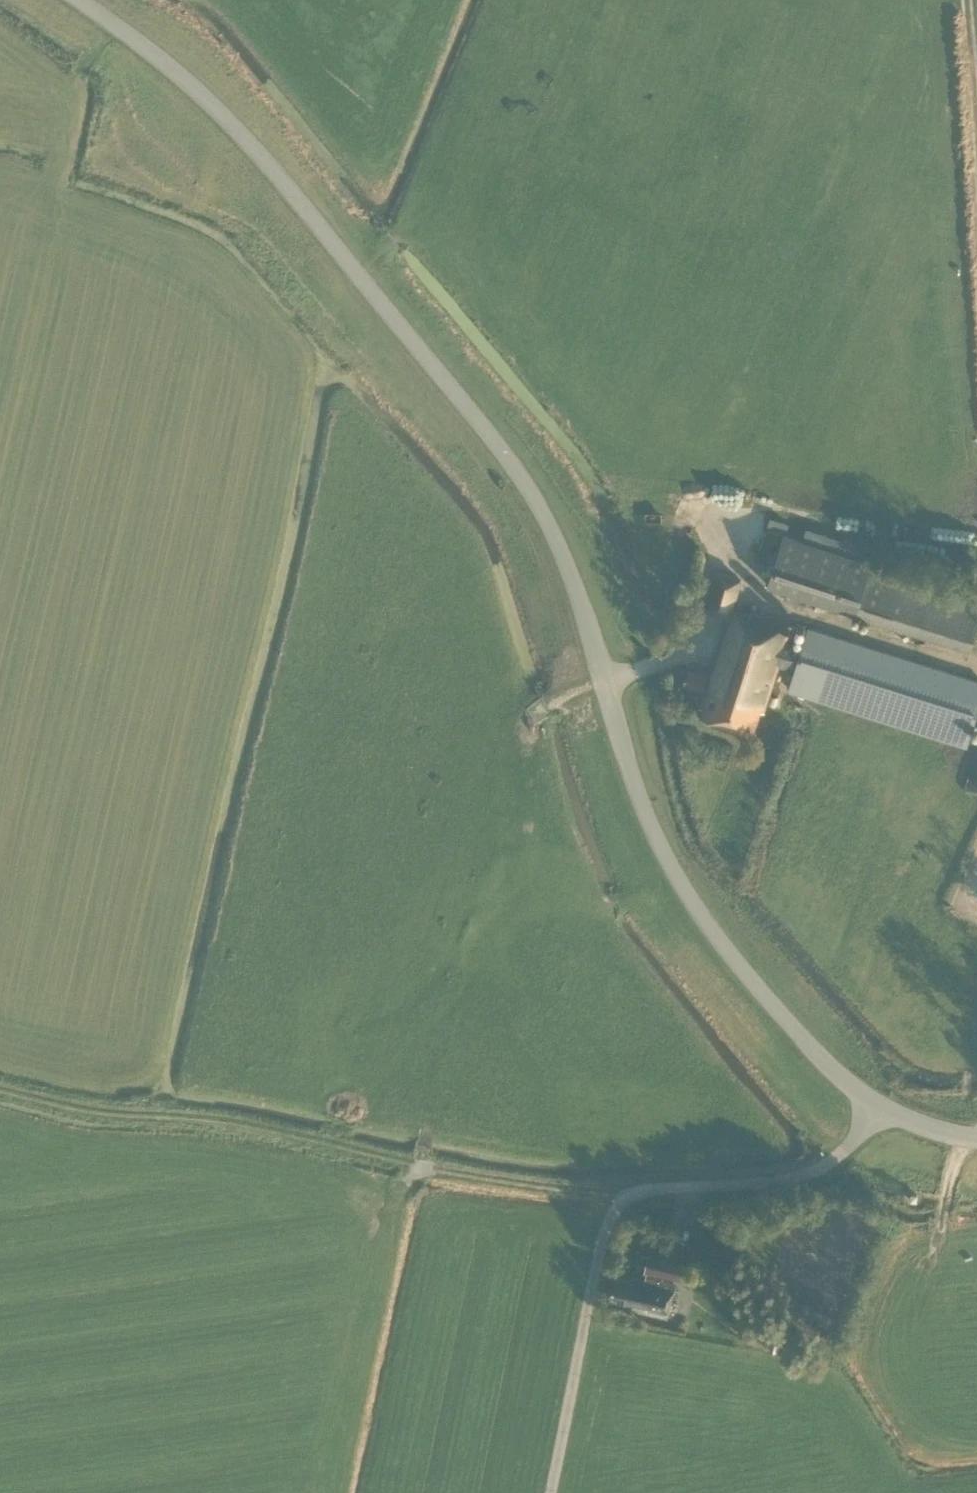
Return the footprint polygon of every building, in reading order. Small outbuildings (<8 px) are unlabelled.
[(728,492),(752,498),(755,489),(730,482),(728,492)] [(786,533),(789,522),(771,517),(767,530),(785,536),(786,533)] [(873,561),(786,533),(785,536),(769,584),(856,612),(971,649),(976,631),(976,593),(873,561)] [(707,687),(701,705),(705,706),(702,715),(754,731),(761,709),(765,710),(780,664),(796,669),(791,688),(968,744),(976,717),(976,680),(810,627),(804,645),(788,640),(794,622),(752,608),(750,612),(733,606),(742,579),(719,571),(707,608),(730,616),(711,675),(694,669),(689,680),(707,687)] [(615,1277),(611,1300),(634,1305),(633,1309),(669,1317),(676,1286),(671,1285),(673,1277),(685,1279),(690,1255),(650,1247),(645,1271),(649,1272),(648,1279),(632,1276),(631,1280),(615,1277)]
